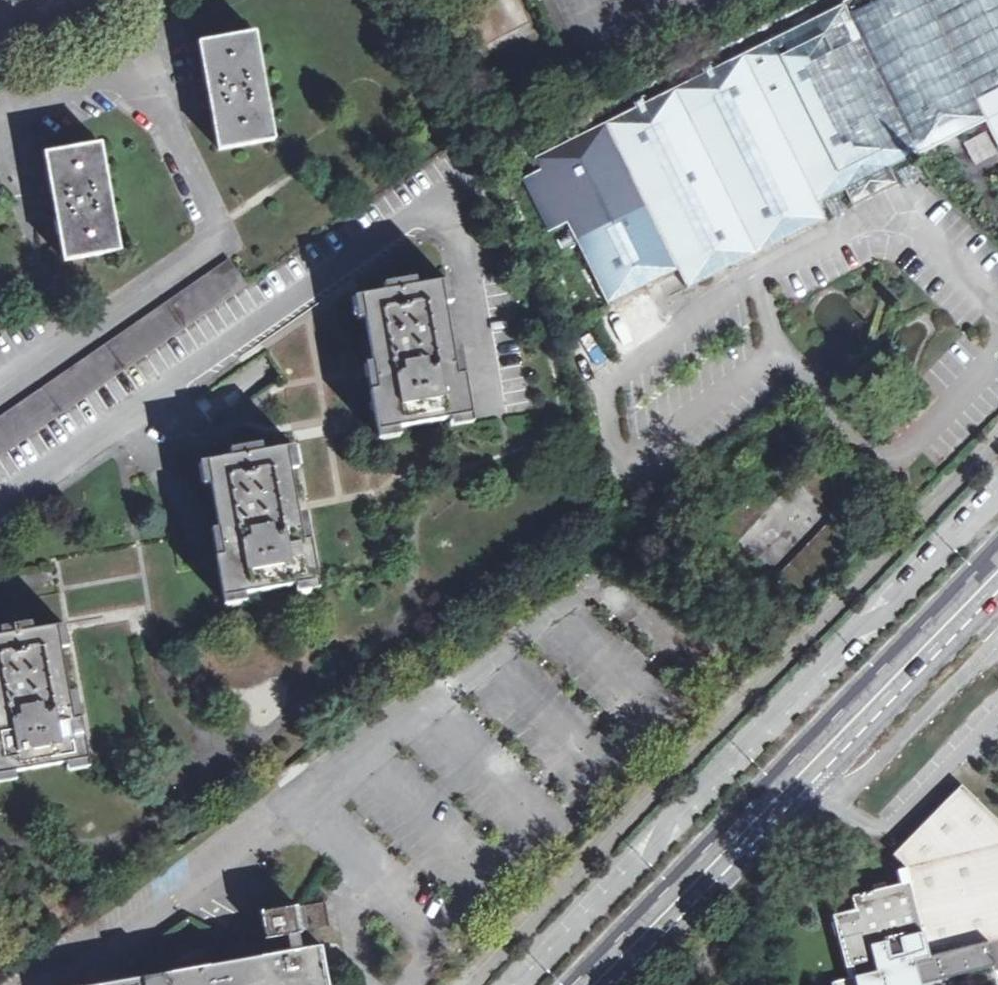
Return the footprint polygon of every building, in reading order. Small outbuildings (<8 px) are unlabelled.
[(850,15),(918,157),(997,118),(997,0),(879,0),(850,15)] [(822,17),(581,137),(612,199),(543,236),(584,320),(653,287),(664,305),(824,225),(816,209),(842,196),(887,173),(918,157),(850,15),(843,1),(821,11),(822,17)] [(255,31),(198,41),(206,86),(209,105),(217,148),(276,139),(255,31)] [(209,105),(206,86),(194,89),(195,100),(201,99),(202,105),(209,105)] [(101,143),(45,152),(53,198),(56,216),(64,260),(120,249),(101,143)] [(887,173),(842,196),(849,212),(896,191),(887,173)] [(56,216),(53,198),(40,200),(41,211),(48,210),(49,217),(56,216)] [(228,257),(0,414),(0,455),(246,285),(228,257)] [(414,277),(382,283),(384,292),(415,286),(414,277)] [(447,281),(439,282),(443,302),(451,301),(447,281)] [(369,391),(377,427),(395,425),(449,416),(470,413),(464,373),(455,375),(450,348),(443,302),(439,282),(415,286),(384,292),(361,296),(364,315),(373,362),(378,389),(369,391)] [(364,315),(361,296),(353,296),(356,317),(364,315)] [(459,347),(450,348),(455,375),(464,373),(459,347)] [(378,389),(373,362),(365,364),(369,391),(378,389)] [(470,413),(449,416),(450,425),(472,421),(470,413)] [(395,425),(377,427),(378,436),(397,433),(395,425)] [(259,445),(228,451),(229,459),(261,454),(259,445)] [(293,449),(285,450),(288,470),(296,469),(293,449)] [(215,558),(222,595),(241,592),(294,584),(316,580),(309,541),(300,543),(296,516),(288,470),(285,450),(261,454),(229,459),(206,463),(210,482),(218,530),(223,557),(215,558)] [(794,478),(834,515),(853,495),(813,458),(794,478)] [(794,478),(775,459),(711,526),(730,545),(794,478)] [(210,482),(206,463),(199,464),(202,484),(210,482)] [(305,514),(296,516),(300,543),(309,541),(305,514)] [(223,557),(218,530),(210,531),(215,558),(223,557)] [(750,565),(730,545),(712,564),(732,584),(750,565)] [(316,580),(294,584),(296,592),(318,589),(316,580)] [(241,592),(222,595),(224,604),(242,601),(241,592)] [(0,629),(0,633),(1,638),(32,633),(31,624),(0,629)] [(64,627),(56,629),(60,649),(68,648),(64,627)] [(13,771),(66,763),(87,759),(81,720),(72,722),(67,695),(60,649),(56,629),(32,633),(1,638),(0,638),(0,773),(13,771)] [(76,693),(67,695),(72,722),(81,720),(76,693)] [(87,759),(66,763),(67,771),(90,768),(87,759)] [(0,773),(0,782),(14,780),(13,771),(0,773)] [(896,871),(900,885),(851,896),(855,910),(833,915),(845,968),(851,966),(854,978),(832,984),(951,984),(949,977),(992,967),(986,943),(997,940),(997,846),(896,871)] [(324,900),(291,905),(296,931),(329,926),(324,900)] [(291,905),(261,910),(265,936),(286,933),(296,931),(291,905)] [(296,931),(286,933),(289,949),(299,948),(296,931)] [(319,944),(299,948),(289,949),(88,984),(327,984),(319,944)]
